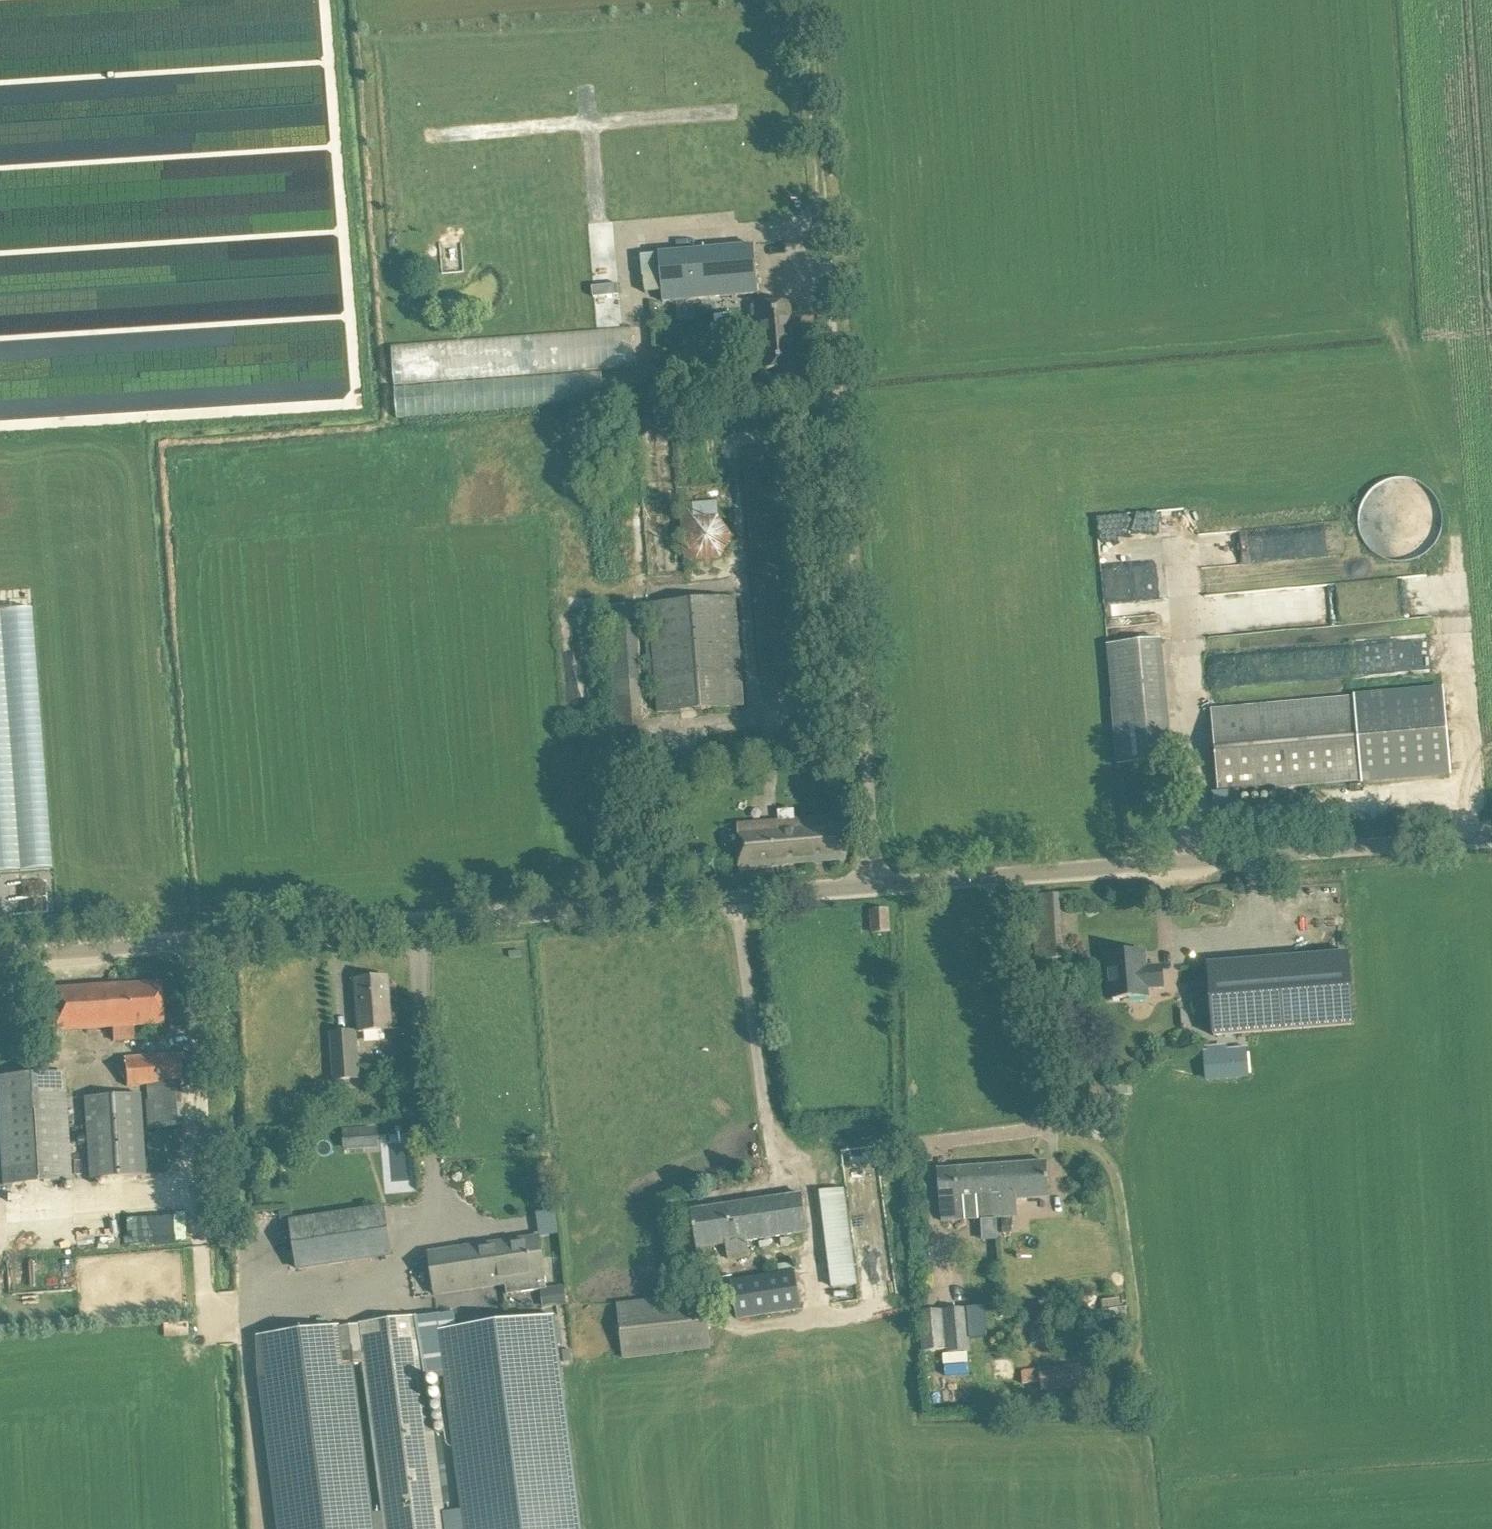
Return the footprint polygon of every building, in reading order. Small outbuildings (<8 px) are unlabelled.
[(463,232),(414,233),(414,272),(464,271),(463,232)] [(662,251),(666,299),(761,292),(757,244),(662,251)] [(761,305),(766,365),(798,362),(793,302),(761,305)] [(630,327),(390,345),(395,416),(604,402),(601,371),(633,369),(630,327)] [(1400,562),(1407,562),(1414,560),(1421,557),(1427,553),(1432,548),(1436,542),(1440,535),(1442,528),(1442,521),(1442,514),(1440,507),(1437,500),(1436,498),(1433,493),(1428,488),(1423,485),(1417,481),(1411,479),(1405,478),(1398,478),(1392,479),(1385,481),(1379,484),(1373,488),(1368,493),(1364,499),(1361,506),(1359,513),(1358,520),(1359,528),(1361,535),(1364,541),(1368,547),(1373,552),(1379,557),(1386,560),(1393,562),(1400,562)] [(718,499),(680,502),(684,562),(697,561),(722,558),(733,535),(718,515),(718,499)] [(655,686),(657,711),(743,704),(735,596),(648,604),(650,633),(644,634),(649,687),(655,686)] [(1205,630),(1219,792),(1212,792),(1213,807),(1241,804),(1240,790),(1450,772),(1442,690),(1443,690),(1491,686),(1491,606),(1205,630)] [(0,610),(0,871),(52,867),(31,607),(0,610)] [(1107,644),(1118,765),(1173,759),(1161,639),(1107,644)] [(737,824),(739,848),(741,867),(846,859),(842,816),(794,820),(794,809),(778,810),(779,821),(737,824)] [(1063,958),(1059,894),(1033,896),(1038,960),(1063,958)] [(874,933),(888,932),(886,909),(872,910),(874,933)] [(1148,988),(1164,986),(1162,967),(1141,968),(1140,952),(1107,955),(1111,999),(1148,996),(1148,988)] [(1349,952),(1208,964),(1214,1035),(1355,1023),(1349,952)] [(360,1031),(392,1029),(388,977),(356,979),(360,1031)] [(164,1025),(162,1002),(161,982),(54,989),(57,1032),(111,1029),(112,1042),(134,1040),(133,1027),(164,1025)] [(335,1080),(358,1079),(355,1031),(332,1033),(335,1080)] [(1249,1077),(1247,1048),(1206,1051),(1208,1080),(1249,1077)] [(179,1082),(195,1081),(193,1053),(124,1058),(127,1087),(145,1085),(147,1099),(144,1100),(147,1128),(183,1125),(179,1082)] [(3,1186),(71,1182),(64,1076),(0,1080),(0,1133),(3,1186)] [(145,1174),(141,1092),(83,1097),(89,1178),(145,1174)] [(344,1131),(346,1147),(362,1146),(364,1142),(363,1130),(344,1131)] [(995,1217),(998,1217),(1018,1215),(1017,1199),(1050,1197),(1047,1162),(1001,1165),(1004,1201),(994,1202),(995,1217)] [(941,1221),(995,1217),(994,1202),(1004,1201),(1001,1165),(938,1169),(941,1221)] [(808,1230),(806,1214),(803,1194),(692,1210),(697,1247),(725,1243),(728,1259),(748,1256),(745,1239),(808,1230)] [(298,1268),(391,1254),(384,1207),(291,1221),(298,1268)] [(559,1210),(540,1211),(541,1234),(561,1233),(559,1210)] [(996,1218),(981,1219),(982,1239),(997,1238),(996,1218)] [(1012,1219),(1002,1219),(1003,1233),(1013,1232),(1012,1219)] [(547,1288),(540,1236),(429,1252),(436,1294),(506,1284),(507,1294),(547,1289),(550,1306),(567,1303),(564,1286),(547,1288)] [(851,1253),(826,1257),(830,1289),(855,1286),(851,1253)] [(691,1258),(667,1263),(669,1281),(694,1278),(691,1258)] [(737,1320),(800,1310),(802,1309),(795,1262),(778,1264),(779,1272),(731,1280),(737,1320)] [(618,1304),(624,1358),(710,1348),(703,1295),(618,1304)] [(967,1307),(919,1311),(922,1351),(947,1350),(947,1353),(971,1351),(970,1337),(987,1336),(985,1306),(967,1307)] [(429,1378),(446,1375),(467,1528),(581,1528),(554,1315),(456,1328),(454,1313),(441,1314),(440,1314),(419,1316),(419,1315),(359,1323),(359,1324),(340,1327),(340,1325),(258,1336),(259,1375),(279,1528),(375,1528),(353,1364),(362,1363),(360,1353),(363,1352),(386,1528),(447,1528),(429,1378)] [(967,1352),(947,1354),(943,1354),(944,1364),(968,1362),(967,1352)] [(1014,1358),(993,1359),(995,1381),(1015,1378),(1014,1358)] [(1042,1389),(1065,1387),(1085,1385),(1084,1365),(1020,1371),(1021,1383),(1041,1381),(1042,1389)]
